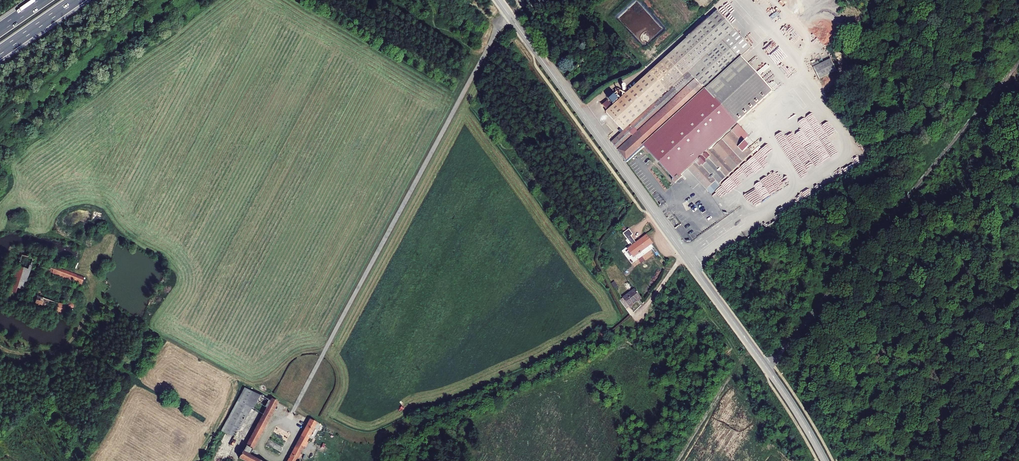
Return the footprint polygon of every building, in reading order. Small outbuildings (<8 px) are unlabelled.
[(622,133),(610,144),(625,165),(644,147),(674,179),(680,176),(686,170),(694,180),(704,190),(714,182),(716,184),(749,154),(714,116),(720,111),(733,125),(770,91),(738,56),(748,48),(714,11),(603,113),(622,133)] [(816,60),(810,64),(818,78),(835,69),(830,59),(818,64),(816,60)] [(627,230),(621,235),(626,240),(632,235),(627,230)] [(632,235),(626,240),(630,246),(637,241),(632,235)] [(630,246),(626,250),(633,258),(649,245),(643,237),(637,241),(630,246)] [(32,259),(19,255),(7,297),(20,301),(32,259)] [(75,272),(38,261),(36,269),(73,280),(75,272)] [(638,297),(632,287),(621,295),(627,304),(638,297)] [(65,304),(30,293),(27,302),(29,303),(28,305),(62,315),(65,304)] [(268,400),(242,386),(219,427),(244,442),(268,400)] [(277,403),(269,398),(268,400),(244,442),(235,458),(241,460),(260,460),(247,454),(277,403)] [(307,433),(313,422),(304,417),(279,460),(291,460),(307,433)] [(313,422),(307,433),(312,435),(318,424),(313,422)]
